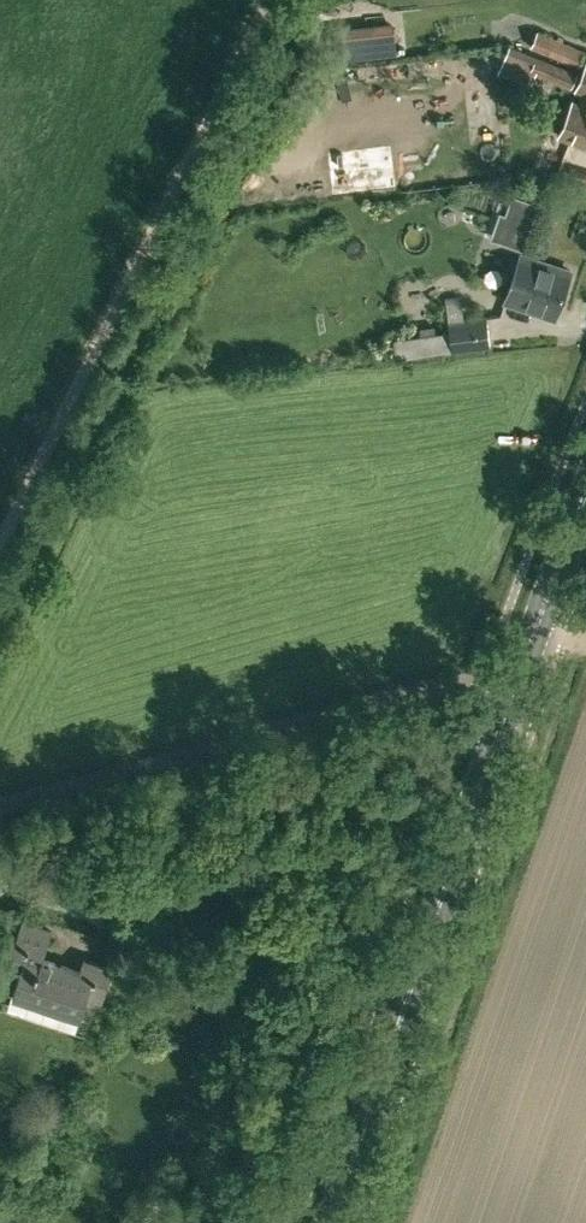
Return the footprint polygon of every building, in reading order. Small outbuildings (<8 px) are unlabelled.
[(375,57),(371,24),(354,26),(357,59),(375,57)] [(538,29),(530,48),(566,63),(574,44),(538,29)] [(311,45),(312,54),(333,52),(332,43),(311,45)] [(571,85),(576,72),(509,44),(497,74),(530,87),(536,72),(571,85)] [(576,91),(583,93),(579,103),(573,101),(559,137),(585,148),(585,66),(576,91)] [(499,211),(490,239),(524,250),(540,203),(512,194),(506,213),(499,211)] [(571,270),(521,254),(506,300),(556,316),(571,270)] [(445,298),(448,319),(464,318),(461,296),(445,298)] [(449,328),(453,352),(490,347),(486,315),(464,318),(448,319),(449,328)] [(453,352),(449,328),(394,336),(397,359),(453,352)] [(92,987),(107,992),(116,966),(87,957),(83,969),(44,956),(54,929),(24,919),(11,955),(25,960),(15,989),(34,996),(32,1001),(64,1011),(68,1000),(85,1006),(92,987)]
